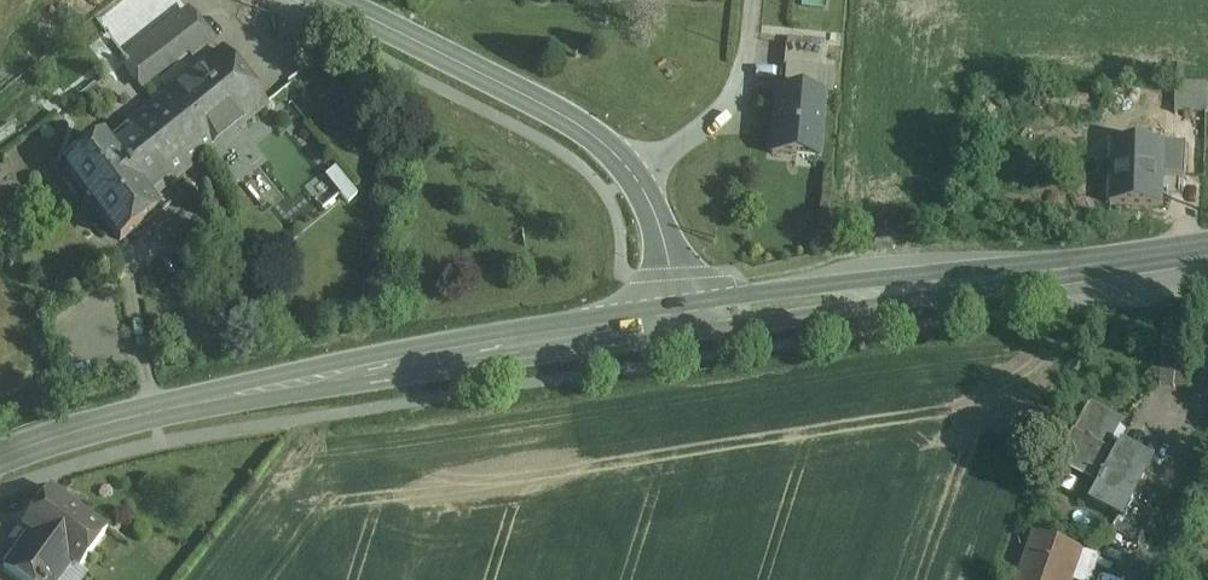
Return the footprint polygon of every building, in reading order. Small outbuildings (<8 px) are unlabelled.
[(171,27),(122,65),(141,88),(189,50),(193,56),(212,40),(188,12),(171,27)] [(223,53),(156,107),(107,148),(147,204),(218,145),(263,108),(223,53)] [(1180,82),(1179,111),(1203,112),(1204,83),(1180,82)] [(824,94),(778,90),(778,91),(779,91),(775,124),(772,155),(818,159),(824,94)] [(107,148),(102,141),(65,169),(119,244),(156,216),(147,204),(107,148)] [(1163,147),(1115,146),(1113,204),(1162,205),(1162,177),(1163,147)] [(1188,148),(1163,147),(1162,177),(1187,177),(1188,148)] [(326,209),(353,189),(335,165),(308,184),(326,209)] [(1183,321),(1157,322),(1159,384),(1186,383),(1183,321)] [(1118,423),(1090,408),(1076,435),(1109,452),(1113,444),(1108,442),(1118,423)] [(1152,465),(1113,444),(1109,452),(1076,435),(1063,459),(1097,477),(1098,475),(1106,479),(1101,488),(1104,489),(1096,504),(1137,526),(1152,497),(1139,489),(1152,465)] [(51,490),(23,528),(30,534),(4,569),(19,579),(61,579),(72,565),(79,570),(108,532),(51,490)] [(1165,504),(1152,497),(1137,526),(1128,543),(1141,550),(1165,504)] [(1022,579),(1074,579),(1083,554),(1084,553),(1038,537),(1022,579)] [(1083,554),(1074,579),(1092,579),(1099,560),(1083,554)]
